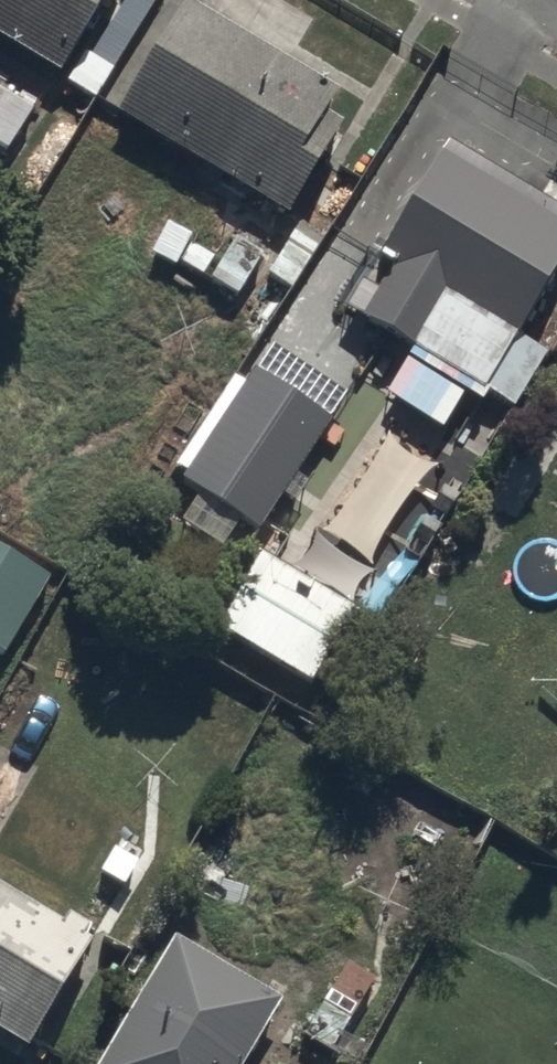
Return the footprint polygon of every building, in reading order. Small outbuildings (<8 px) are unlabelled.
[(67,100),(124,0),(0,0),(0,61),(67,100)] [(198,25),(127,134),(294,240),(352,150),(334,139),(346,119),(198,25)] [(0,107),(0,162),(14,170),(38,128),(0,107)] [(445,173),(362,310),(382,323),(369,344),(489,417),(494,410),(527,430),(556,381),(523,360),(556,304),(556,222),(504,189),(495,203),(445,173)] [(390,413),(449,449),(468,418),(409,382),(390,413)] [(175,491),(266,550),(336,444),(261,394),(254,405),(239,395),(175,491)] [(0,562),(0,666),(1,666),(48,593),(0,562)] [(263,577),(222,651),(321,706),(362,632),(263,577)] [(0,904),(0,1048),(25,1063),(90,958),(82,953),(89,941),(65,927),(57,939),(0,904)] [(172,952),(106,1063),(251,1063),(279,1016),(172,952)]
